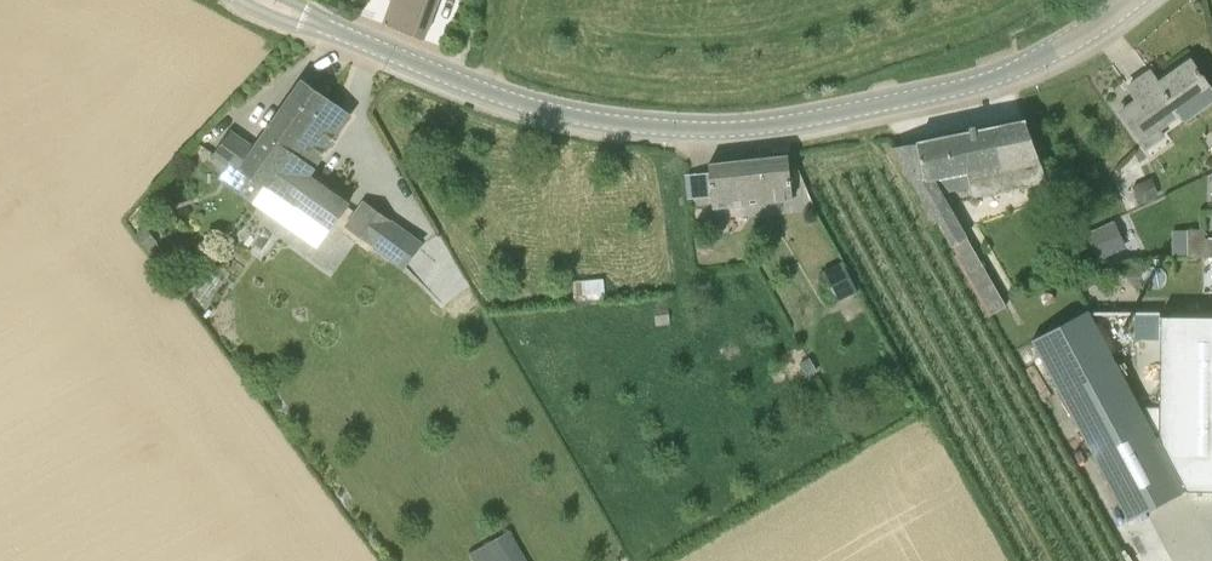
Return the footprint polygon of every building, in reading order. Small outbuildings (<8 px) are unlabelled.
[(386,22),(385,22),(385,24),(424,40),(425,38),(424,38),(438,0),(394,0),(386,22)] [(1158,83),(1150,71),(1128,87),(1140,104),(1124,116),(1121,112),(1120,112),(1146,148),(1165,134),(1162,130),(1180,117),(1183,122),(1211,101),(1211,90),(1191,60),(1158,83)] [(264,184),(326,98),(303,81),(256,148),(230,131),(213,154),(228,165),(217,179),(252,202),(264,184)] [(307,175),(348,117),(325,100),(326,98),(264,184),(295,206),(297,203),(332,228),(348,204),(307,175)] [(1025,120),(893,147),(936,222),(938,220),(959,255),(956,256),(989,315),(1006,306),(941,192),(970,186),(973,197),(1048,181),(1048,179),(1047,180),(1025,120)] [(788,155),(708,164),(713,208),(793,199),(788,155)] [(1133,186),(1141,204),(1155,198),(1159,196),(1152,178),(1147,180),(1133,186)] [(344,226),(374,247),(392,221),(362,200),(344,226)] [(1126,248),(1114,220),(1085,233),(1097,260),(1126,248)] [(159,245),(147,228),(138,235),(150,252),(159,245)] [(1205,239),(1205,229),(1188,230),(1188,258),(1211,257),(1211,239),(1205,239)] [(1102,267),(1108,275),(1118,269),(1112,261),(1102,267)] [(843,263),(822,274),(836,301),(857,291),(843,263)] [(1105,278),(1096,263),(1075,276),(1085,291),(1105,278)] [(608,275),(578,277),(579,296),(609,294),(608,275)] [(1196,291),(1196,306),(1211,306),(1211,291),(1196,291)] [(1129,521),(1184,491),(1088,310),(1032,340),(1104,475),(1122,507),(1129,521)] [(1187,488),(1211,488),(1211,318),(1165,318),(1166,451),(1187,488)] [(799,363),(806,377),(817,371),(809,357),(799,363)] [(495,560),(527,560),(518,544),(493,558),(495,560)]
